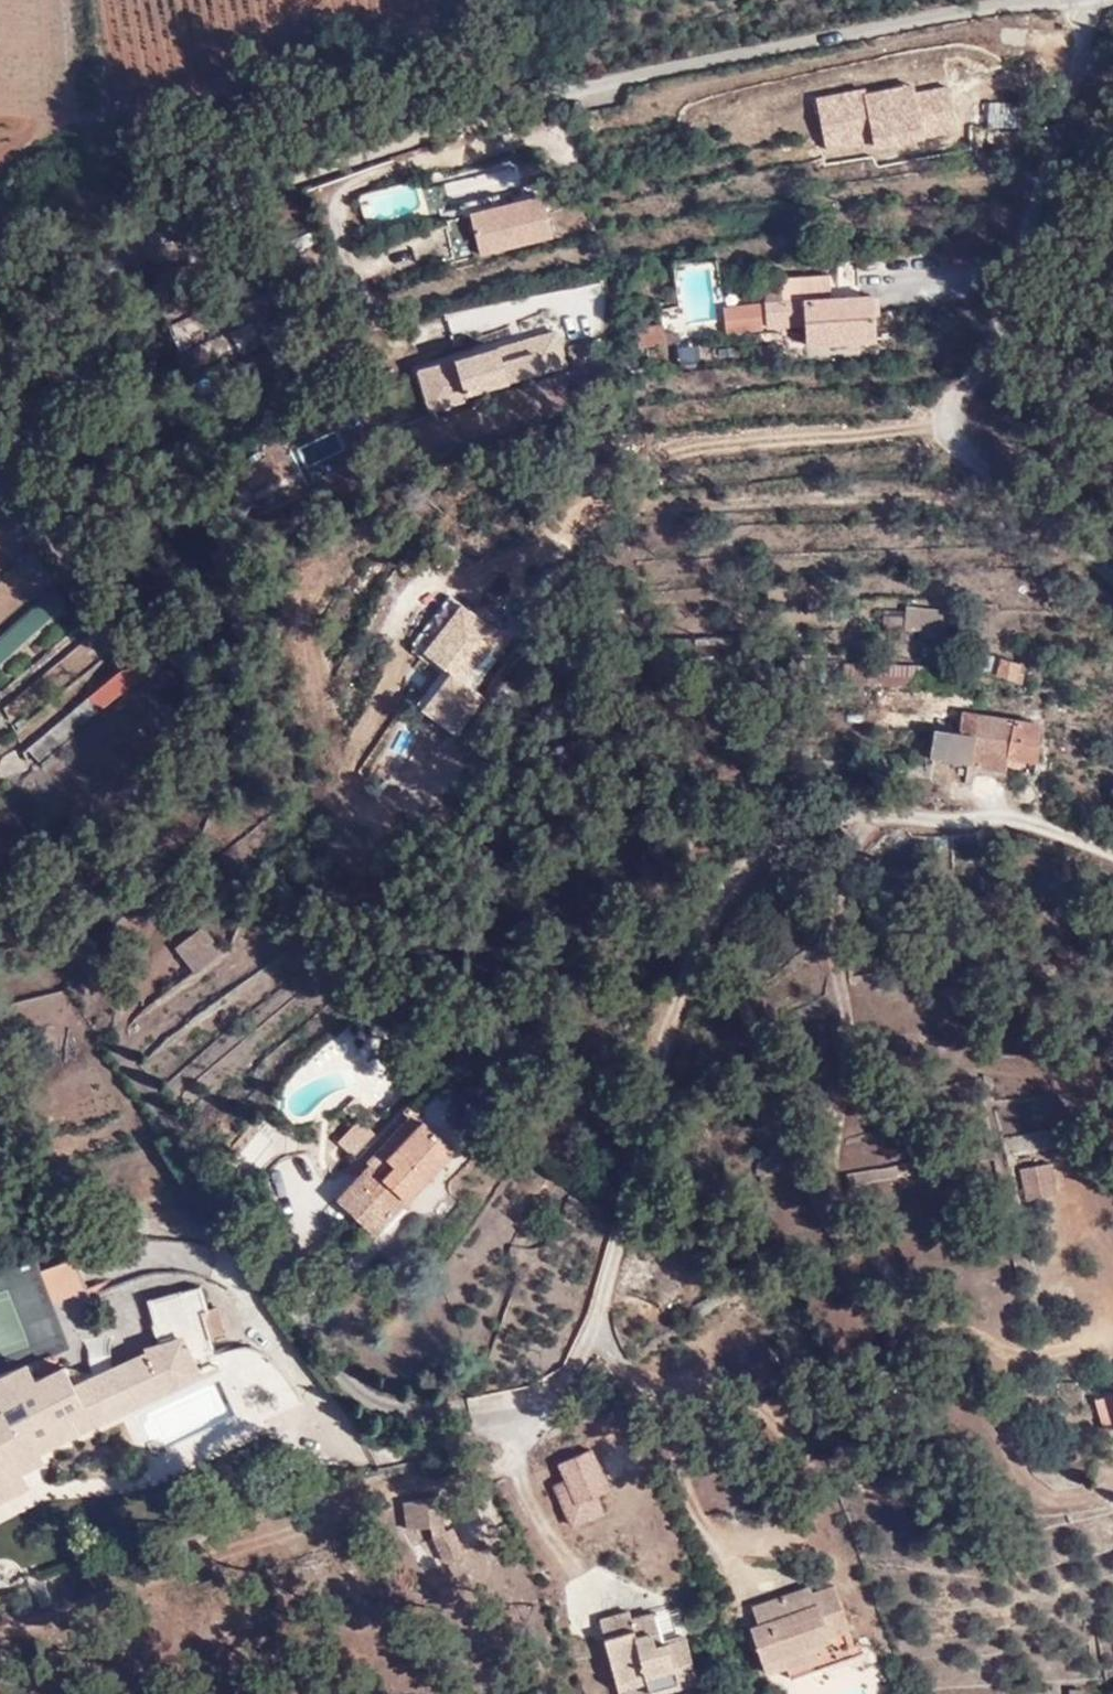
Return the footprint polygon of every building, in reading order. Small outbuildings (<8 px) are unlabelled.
[(816,100),(824,151),(957,131),(950,80),(816,100)] [(1019,105),(988,105),(987,129),(1018,129),(1019,105)] [(473,254),(550,243),(544,200),(467,211),(473,254)] [(718,321),(714,263),(673,266),(677,324),(718,321)] [(853,287),(853,266),(837,267),(838,283),(834,283),(835,290),(853,290),(853,287)] [(801,331),(802,351),(803,351),(804,353),(874,347),(870,295),(827,298),(825,278),(777,282),(778,294),(760,296),(762,333),(769,333),(801,331)] [(239,331),(229,337),(240,358),(273,341),(262,319),(262,320),(253,303),(230,315),(239,331)] [(760,333),(759,303),(720,305),(722,335),(760,333)] [(664,343),(664,331),(664,328),(638,328),(639,343),(664,343)] [(426,411),(568,370),(557,331),(415,372),(426,411)] [(678,331),(664,331),(664,343),(678,343),(678,331)] [(332,430),(294,448),(303,468),(342,450),(332,430)] [(85,577),(42,507),(12,525),(54,593),(57,596),(85,577)] [(54,593),(0,633),(0,691),(79,626),(57,596),(54,593)] [(917,633),(918,608),(881,606),(880,630),(917,633)] [(944,610),(918,608),(917,633),(944,635),(944,610)] [(143,676),(107,624),(93,634),(118,674),(95,694),(81,679),(14,735),(37,763),(143,676)] [(1020,670),(1021,658),(985,654),(983,672),(1026,677),(1027,671),(1020,670)] [(852,685),(924,691),(927,669),(853,662),(852,685)] [(1021,731),(1039,734),(1042,717),(969,706),(966,729),(938,725),(935,755),(955,757),(1005,765),(1006,753),(1009,736),(1021,738),(1021,731)] [(1035,756),(1039,734),(1021,731),(1021,738),(1009,736),(1006,753),(1035,756)] [(1033,769),(1035,756),(1006,753),(1005,765),(1033,769)] [(203,927),(176,948),(195,973),(222,952),(203,927)] [(372,1176),(415,1118),(400,1106),(374,1141),(356,1165),(362,1168),(372,1176)] [(418,1113),(415,1118),(372,1176),(362,1168),(334,1206),(378,1240),(453,1141),(418,1113)] [(1009,1136),(1010,1153),(1043,1149),(1041,1133),(1009,1136)] [(1048,1169),(1017,1174),(1024,1206),(1053,1201),(1048,1169)] [(43,1266),(54,1296),(87,1283),(76,1254),(43,1266)] [(209,1304),(203,1282),(141,1301),(154,1346),(165,1331),(198,1349),(215,1343),(203,1306),(209,1304)] [(154,1346),(144,1365),(179,1384),(198,1349),(165,1331),(154,1346)] [(0,1375),(0,1478),(22,1466),(11,1447),(32,1436),(37,1447),(81,1424),(74,1410),(87,1403),(65,1363),(38,1378),(32,1368),(23,1370),(11,1368),(0,1375)] [(1091,1401),(1101,1440),(1112,1437),(1112,1395),(1091,1401)] [(594,1443),(560,1458),(579,1498),(612,1484),(594,1443)] [(0,1478),(0,1494),(28,1479),(22,1466),(0,1478)] [(446,1526),(442,1492),(408,1496),(411,1523),(436,1520),(436,1527),(438,1530),(436,1530),(448,1556),(466,1548),(454,1522),(446,1526)] [(813,1581),(754,1601),(761,1618),(753,1621),(768,1668),(820,1650),(817,1639),(833,1634),(831,1630),(851,1623),(837,1580),(815,1587),(813,1581)] [(632,1605),(602,1614),(620,1683),(650,1674),(652,1682),(680,1675),(681,1680),(700,1675),(688,1632),(664,1638),(656,1607),(634,1613),(632,1605)]
